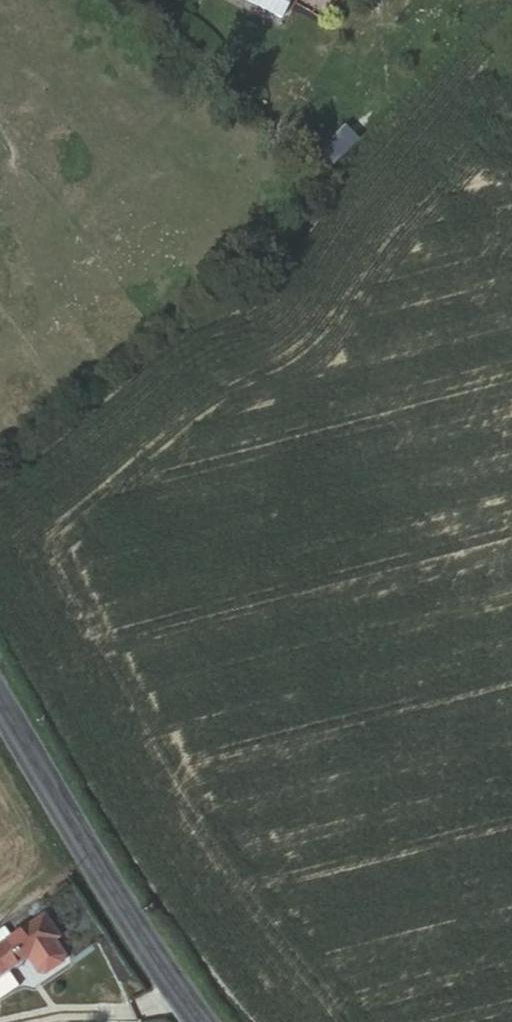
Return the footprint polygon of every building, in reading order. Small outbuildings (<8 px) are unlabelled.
[(342,135),(319,152),(331,168),(354,150),(342,135)] [(23,962),(32,977),(41,978),(57,967),(57,962),(48,946),(53,942),(37,918),(5,939),(0,932),(0,977),(23,962)]
